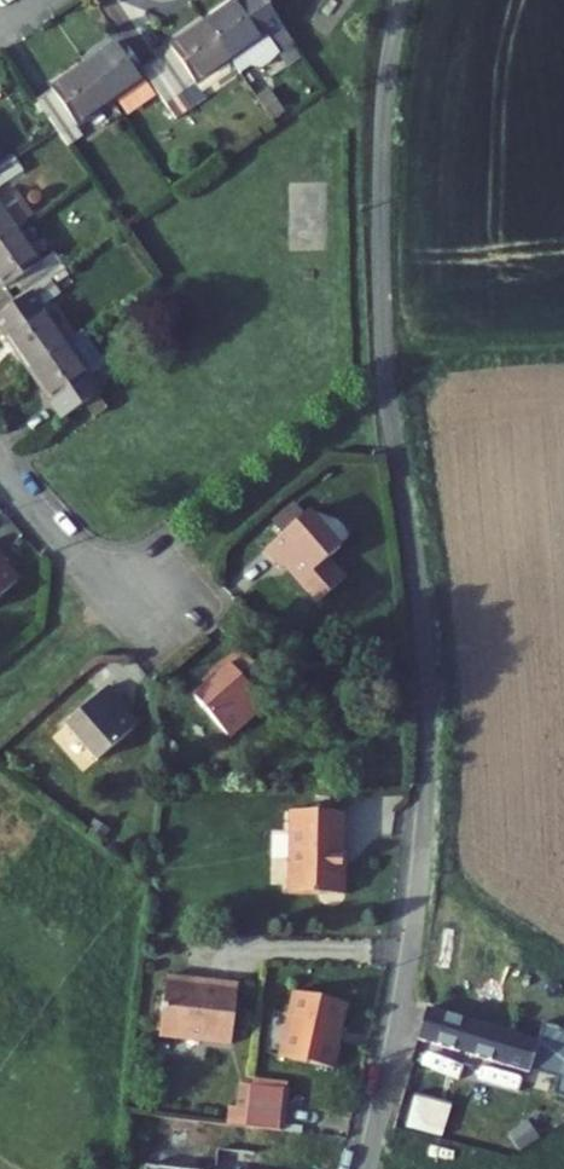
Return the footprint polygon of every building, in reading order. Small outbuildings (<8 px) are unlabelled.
[(217,13),(244,51),(257,71),(307,37),(283,0),(236,0),(217,13)] [(184,39),(168,50),(199,96),(216,85),(209,75),(244,51),(217,13),(183,38),(184,39)] [(133,30),(98,52),(125,90),(158,69),(185,106),(199,96),(168,50),(153,60),(133,30)] [(65,80),(51,89),(84,136),(97,127),(89,115),(125,90),(98,52),(62,76),(65,80)] [(26,206),(2,171),(16,161),(6,146),(0,150),(0,224),(26,206)] [(25,281),(61,257),(26,206),(0,224),(0,252),(9,266),(13,264),(25,281)] [(34,348),(73,321),(49,287),(70,272),(61,257),(25,281),(0,297),(0,299),(34,348)] [(71,393),(89,381),(104,371),(106,369),(73,321),(34,348),(57,381),(62,379),(71,393)] [(89,381),(98,395),(114,385),(104,371),(89,381)] [(318,506),(272,542),(286,560),(291,556),(322,595),(343,581),(326,559),(348,542),(318,506)] [(25,565),(11,547),(15,545),(0,526),(0,586),(25,565)] [(199,688),(233,730),(271,700),(262,688),(277,677),(249,642),(214,669),(218,673),(199,688)] [(69,713),(101,751),(142,718),(127,698),(131,695),(115,676),(69,713)] [(351,798),(298,797),(295,879),(352,881),(352,852),(349,852),(351,798)] [(171,967),(163,1027),(234,1036),(242,976),(207,972),(207,976),(195,975),(191,970),(171,967)] [(301,984),(287,1049),(341,1060),(346,1037),(343,1033),(351,993),(301,984)] [(423,988),(417,1020),(530,1055),(539,1025),(423,988)] [(530,1055),(515,1107),(524,1110),(530,1088),(539,1090),(547,1061),(530,1055)] [(235,1077),(230,1123),(281,1129),(286,1083),(235,1077)] [(246,1154),(217,1152),(216,1168),(245,1168),(246,1154)]
